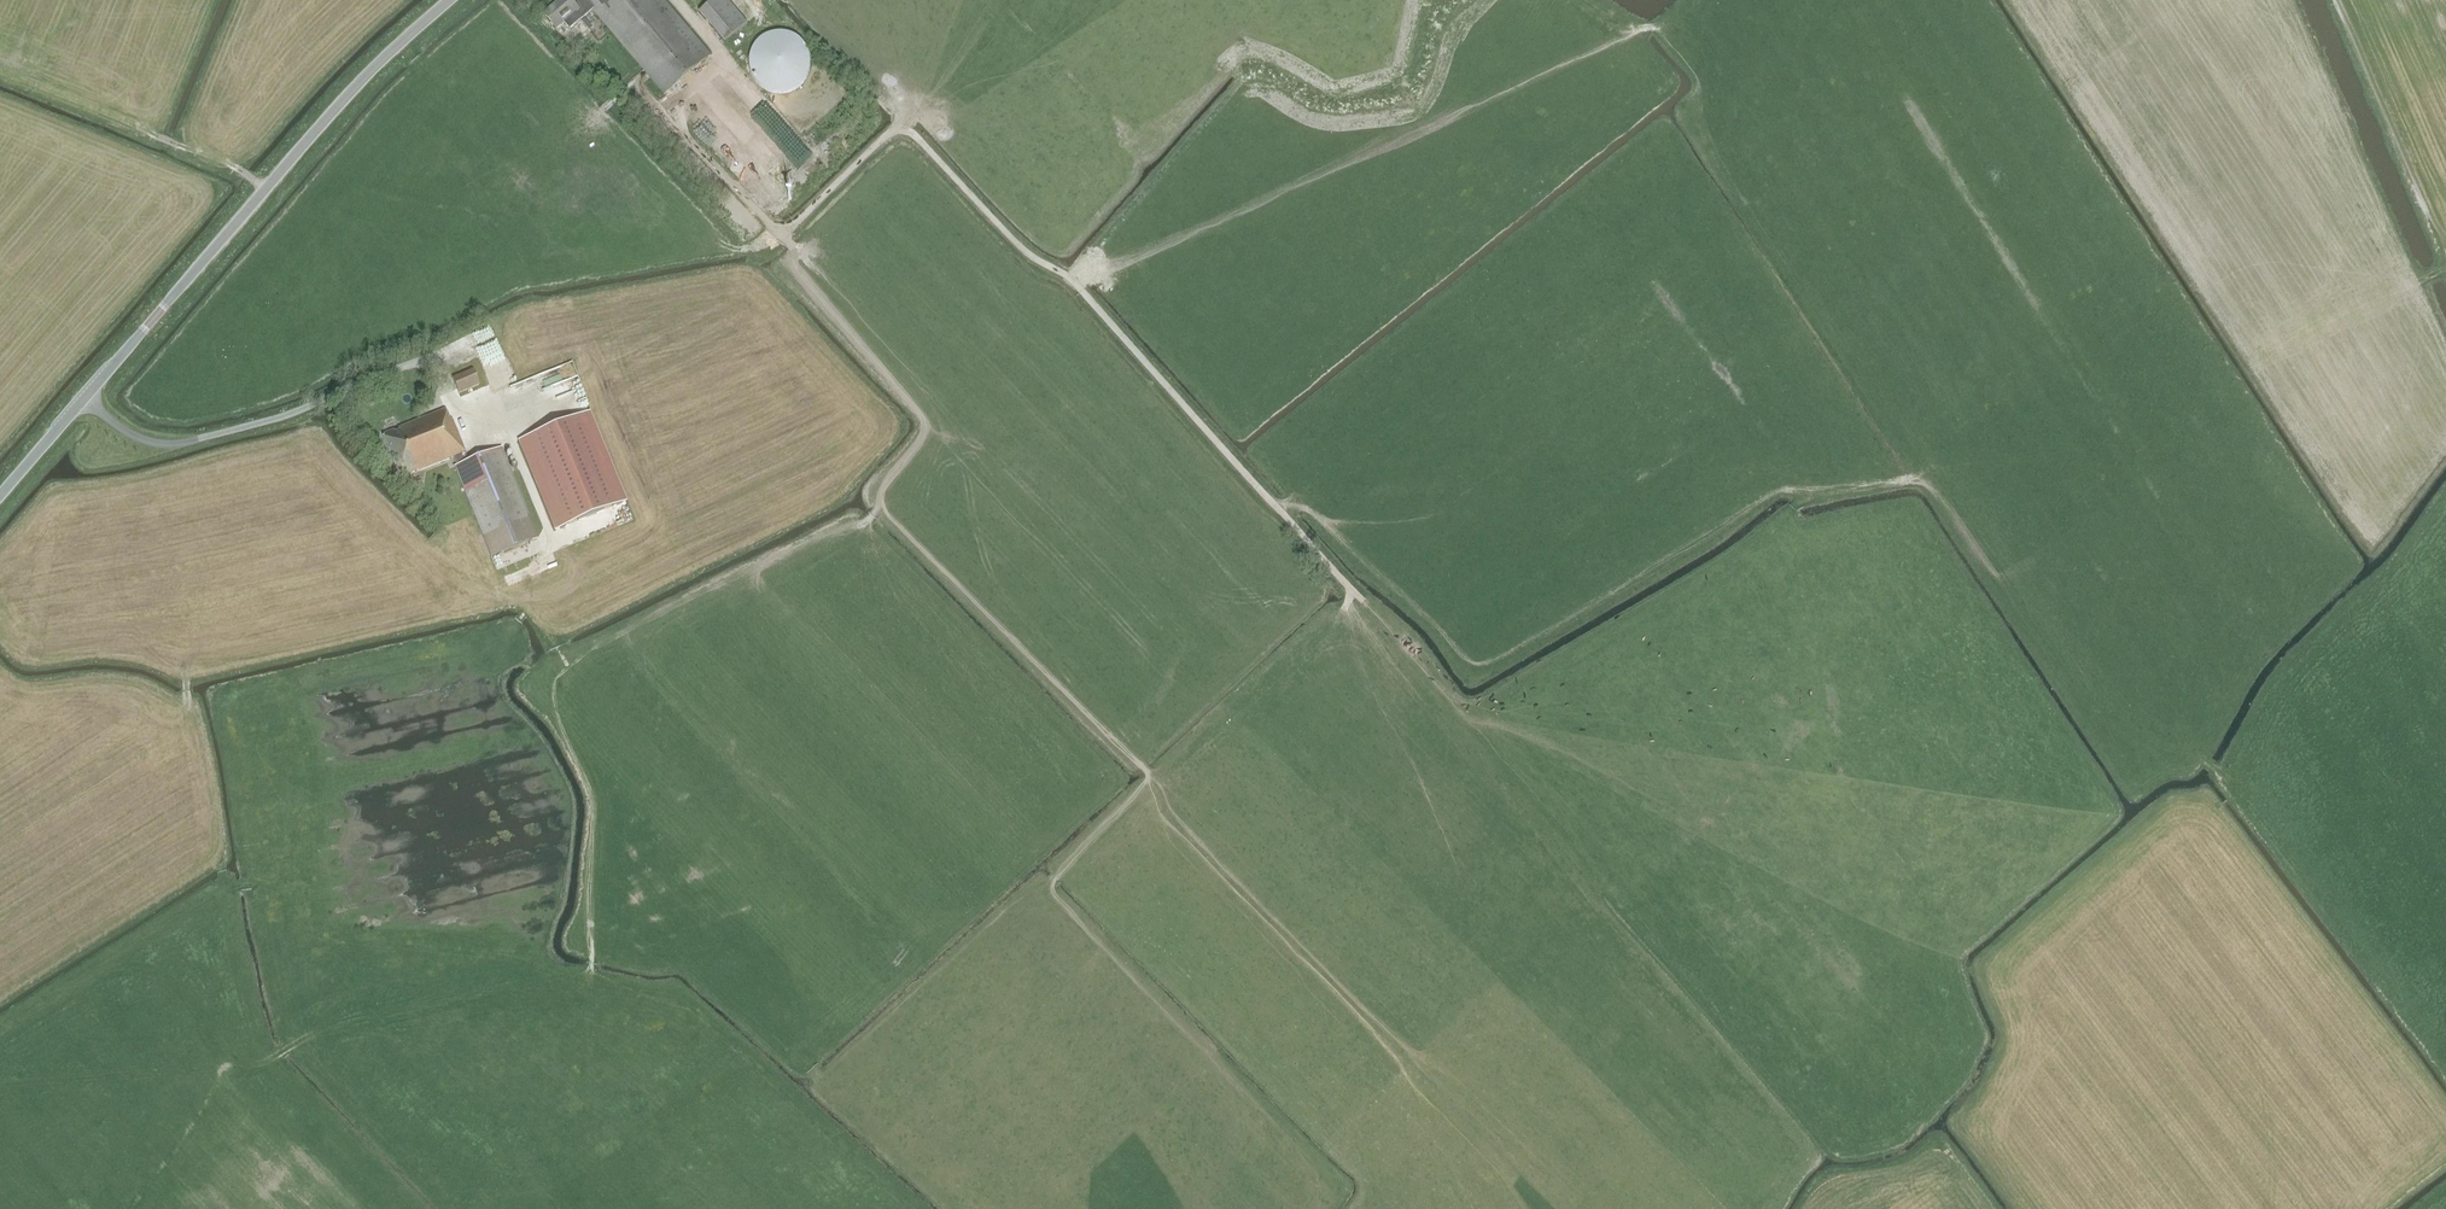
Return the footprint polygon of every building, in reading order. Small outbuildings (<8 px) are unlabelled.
[(565,21),(571,28),(582,19),(593,9),(665,94),(711,54),(665,0),(580,0),(576,4),(572,0),(560,0),(545,13),(557,28),(565,21)] [(728,0),(714,0),(700,12),(725,42),(748,23),(728,0)] [(763,81),(768,82),(770,82),(773,82),(777,81),(783,78),(785,76),(787,73),(788,70),(789,65),(790,62),(789,57),(786,52),(784,49),(780,46),(775,44),(771,44),(766,45),(762,46),(757,49),(754,52),(752,57),(751,61),(752,66),(754,71),(755,75),(759,78),(763,81)] [(453,377),(459,392),(479,384),(473,369),(453,377)] [(469,460),(452,419),(450,420),(446,409),(399,428),(400,430),(396,432),(395,429),(383,434),(384,436),(383,436),(399,475),(400,475),(401,478),(453,456),(456,465),(454,466),(483,537),(491,556),(539,536),(531,517),(502,447),(469,460)] [(625,501),(589,412),(520,440),(556,529),(625,501)]
